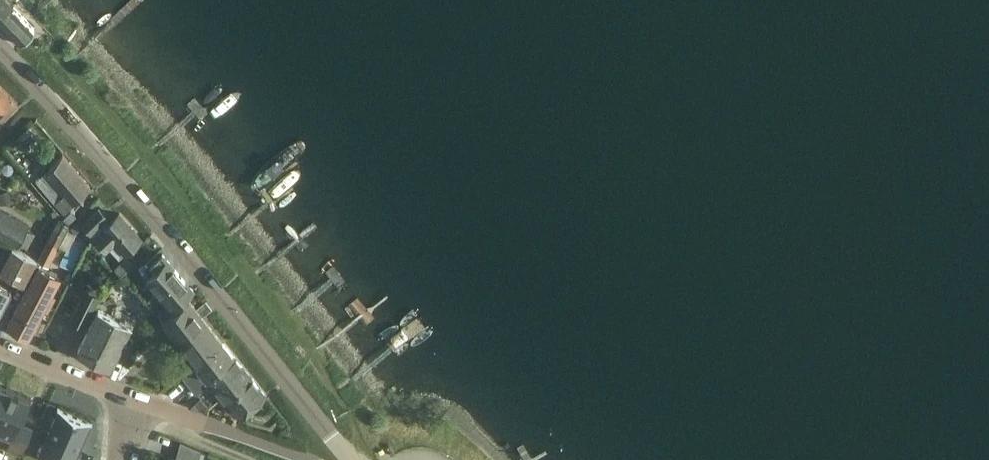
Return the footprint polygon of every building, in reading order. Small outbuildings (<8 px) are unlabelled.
[(20,44),(29,34),(34,29),(10,5),(15,0),(0,0),(0,24),(20,44)] [(1,121),(17,106),(0,89),(0,120),(1,121)] [(9,148),(29,168),(36,161),(16,141),(9,148)] [(63,156),(47,169),(46,170),(65,193),(57,201),(65,210),(90,188),(63,156)] [(0,192),(0,202),(1,204),(12,201),(9,189),(0,192)] [(16,246),(28,224),(0,209),(0,237),(16,246)] [(85,225),(96,237),(106,249),(109,246),(119,258),(141,239),(120,214),(105,227),(101,223),(107,218),(99,209),(83,223),(85,225)] [(71,210),(62,217),(68,224),(77,218),(71,210)] [(79,219),(71,227),(76,233),(85,225),(83,223),(79,219)] [(48,239),(37,260),(50,267),(61,245),(48,239)] [(24,284),(37,259),(12,246),(0,270),(0,272),(24,284)] [(163,318),(175,308),(174,307),(193,291),(162,254),(152,263),(157,268),(148,276),(170,303),(158,313),(163,318)] [(128,255),(114,268),(122,277),(136,264),(128,255)] [(30,336),(39,318),(53,290),(53,289),(59,277),(38,266),(8,324),(30,336)] [(3,309),(13,290),(0,283),(0,313),(3,309)] [(85,326),(100,296),(87,289),(71,319),(85,326)] [(163,318),(164,320),(163,321),(197,363),(196,364),(197,365),(223,344),(189,300),(176,310),(175,308),(163,318)] [(163,318),(158,313),(154,308),(148,315),(148,320),(149,323),(152,327),(163,318)] [(110,367),(117,355),(124,358),(133,340),(126,336),(131,326),(99,310),(78,351),(110,367)] [(218,390),(244,369),(223,344),(197,365),(218,390)] [(244,369),(218,390),(240,417),(265,396),(244,369)] [(10,387),(0,382),(0,410),(10,387)] [(0,410),(0,435),(10,439),(6,448),(21,455),(35,424),(21,418),(31,396),(10,387),(0,410)] [(194,411),(204,414),(210,409),(202,400),(192,409),(194,411)] [(38,454),(51,459),(75,459),(90,424),(92,425),(92,423),(58,408),(57,409),(59,410),(40,453),(38,453),(38,454)]
